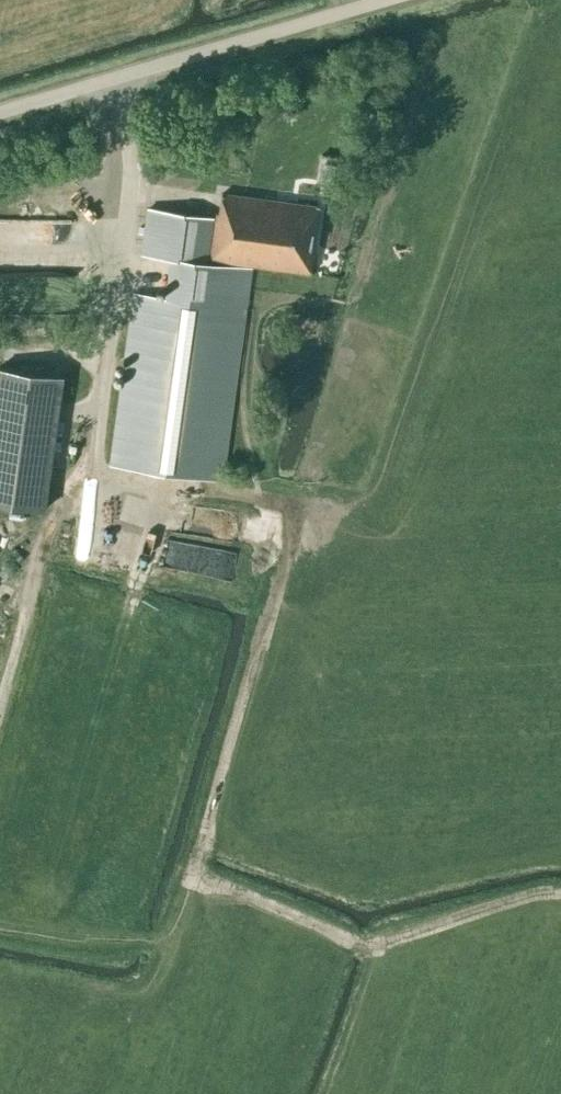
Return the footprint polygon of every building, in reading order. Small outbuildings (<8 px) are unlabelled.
[(309,273),(318,206),(222,193),(220,212),(217,212),(216,218),(148,209),(142,254),(171,258),(166,298),(136,294),(113,466),(219,480),(247,268),(210,263),(210,260),(309,273)] [(64,377),(0,368),(0,503),(45,509),(64,377)] [(116,514),(99,515),(101,563),(118,563),(116,514)] [(160,561),(236,575),(242,546),(166,532),(160,561)]
